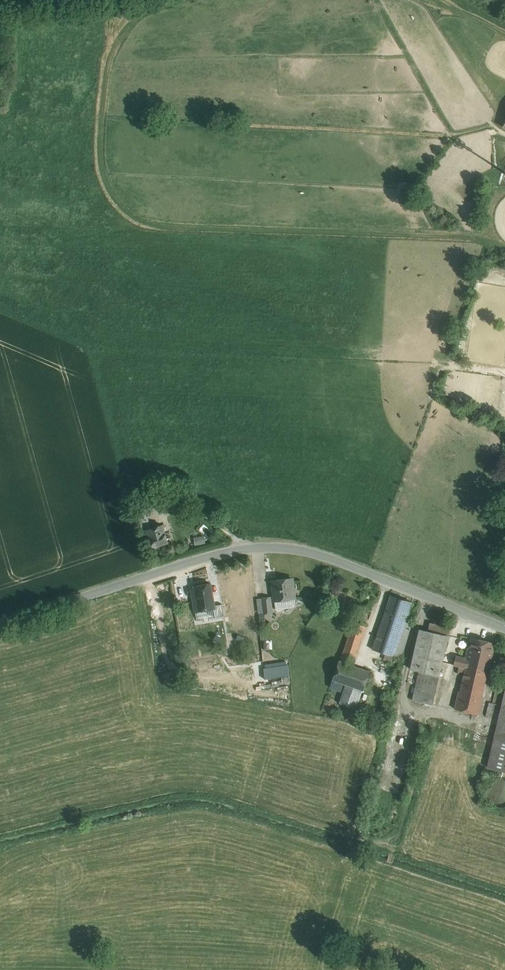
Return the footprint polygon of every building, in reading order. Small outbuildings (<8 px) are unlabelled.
[(150,505),(140,508),(142,514),(151,511),(150,505)] [(147,516),(137,519),(139,524),(149,521),(147,516)] [(162,525),(147,529),(150,537),(149,537),(152,548),(168,543),(165,532),(164,532),(162,525)] [(292,578),(273,581),(276,609),(278,611),(281,610),(283,608),(293,607),(295,604),(292,578)] [(211,583),(194,586),(196,596),(193,596),(196,616),(206,615),(206,619),(216,617),(214,608),(215,608),(215,605),(211,583)] [(412,603),(391,596),(381,624),(402,631),(406,622),(412,603)] [(270,597),(263,598),(264,613),(272,612),(270,597)] [(223,604),(215,605),(215,608),(214,608),(216,617),(225,616),(223,604)] [(265,614),(259,614),(260,626),(266,625),(268,621),(268,618),(265,614)] [(354,620),(340,661),(353,665),(366,624),(354,620)] [(402,631),(381,624),(373,649),(401,659),(412,624),(406,622),(402,631)] [(449,636),(419,629),(410,668),(419,671),(439,675),(449,636)] [(494,643),(473,638),(468,658),(466,665),(488,670),(494,643)] [(468,658),(456,655),(454,665),(466,668),(466,665),(468,658)] [(340,661),(339,660),(332,679),(343,683),(362,690),(364,690),(370,671),(353,665),(340,661)] [(288,665),(264,669),(265,678),(289,674),(288,665)] [(488,670),(466,665),(466,668),(460,692),(459,691),(455,709),(479,715),(483,697),(482,697),(488,670)] [(439,675),(419,671),(412,700),(433,705),(439,675)] [(343,683),(332,679),(330,687),(341,691),(344,683),(343,683)] [(362,690),(346,684),(340,703),(355,709),(362,690)] [(488,767),(504,771),(504,693),(488,767)] [(495,703),(489,702),(486,715),(492,716),(495,703)] [(501,777),(495,779),(490,782),(487,787),(486,793),(487,798),(490,803),(495,806),(501,807),(504,807),(504,778),(501,777)]
